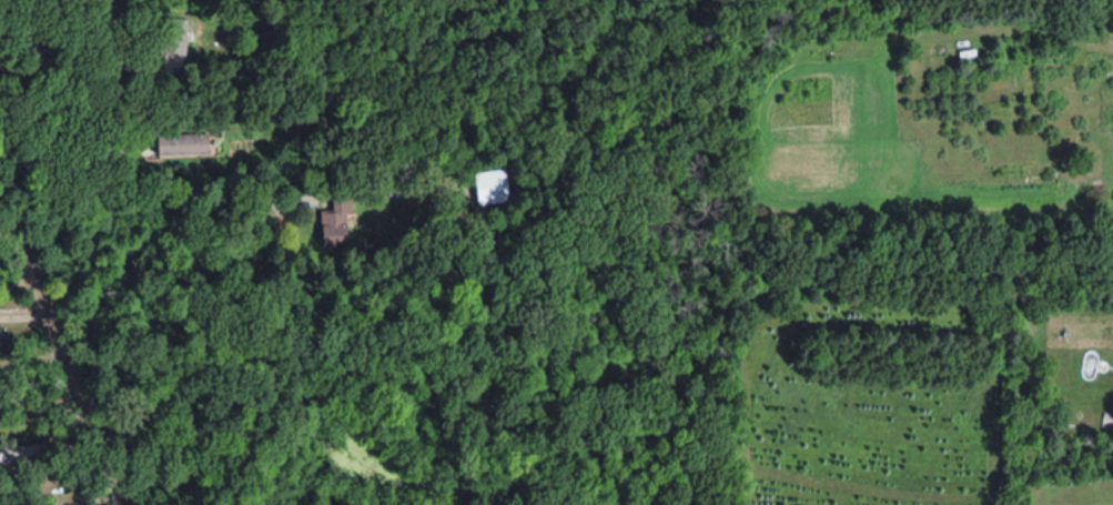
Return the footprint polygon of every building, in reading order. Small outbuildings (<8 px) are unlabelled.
[(189,55),(189,20),(163,20),(163,55),(189,55)] [(158,134),(158,156),(218,156),(218,134),(158,134)] [(323,211),(323,244),(351,244),(351,190),(334,190),(334,211),(323,211)]
